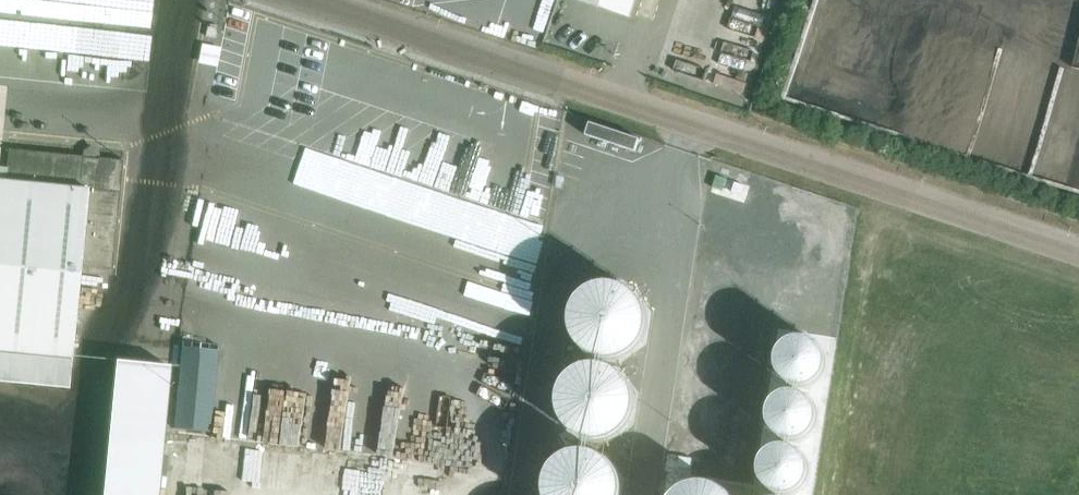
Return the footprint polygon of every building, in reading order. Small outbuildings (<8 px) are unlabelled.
[(630,17),(635,0),(579,0),(630,17)] [(206,35),(215,37),(217,26),(208,24),(206,35)] [(640,139),(590,123),(586,135),(636,152),(640,139)] [(123,160),(8,149),(5,181),(0,181),(0,352),(70,359),(67,389),(68,389),(80,267),(112,270),(123,160)] [(575,350),(591,357),(587,369),(569,386),(568,390),(571,411),(572,408),(575,427),(583,435),(599,442),(614,439),(630,423),(635,411),(627,355),(628,351),(641,338),(640,328),(645,314),(644,305),(628,289),(602,278),(578,282),(564,296),(558,310),(562,337),(575,350)] [(170,366),(116,361),(103,494),(157,494),(170,366)]
